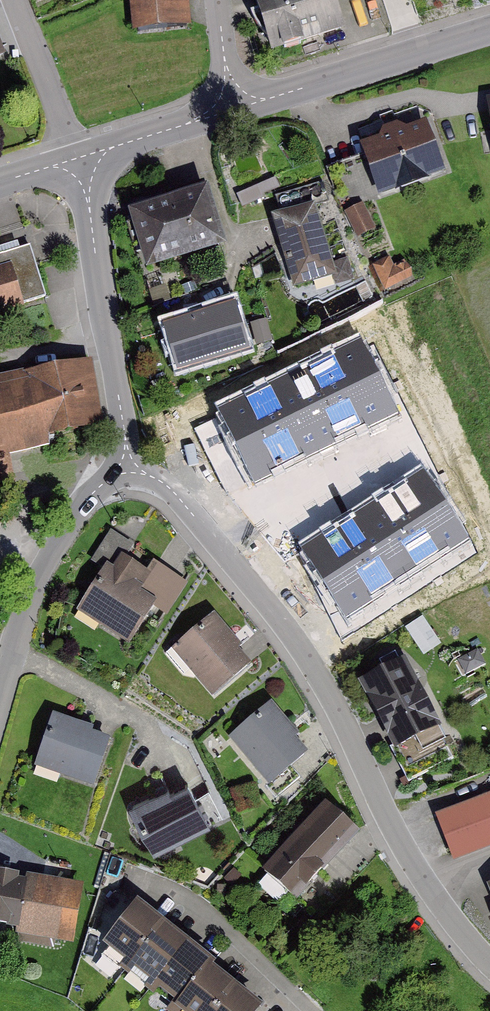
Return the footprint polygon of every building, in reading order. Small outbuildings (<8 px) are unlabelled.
[(133,33),(191,27),(189,0),(129,0),(133,33)] [(271,55),(345,32),(335,0),(254,0),(271,55)] [(379,139),(359,146),(369,173),(378,198),(397,191),(427,180),(445,173),(436,148),(426,122),(406,129),(397,123),(382,128),(379,139)] [(208,188),(128,213),(146,272),(226,247),(208,188)] [(243,210),(266,201),(262,190),(239,199),(243,210)] [(314,203),(271,216),(274,226),(283,255),(286,264),(290,278),(293,289),(303,286),(327,278),(337,275),(332,262),(318,216),(314,203)] [(376,229),(363,203),(344,213),(357,239),(376,229)] [(46,297),(30,246),(0,255),(0,316),(25,308),(24,304),(46,297)] [(373,266),(385,291),(412,278),(404,261),(394,266),(390,257),(373,266)] [(340,295),(346,308),(374,295),(368,282),(340,295)] [(236,307),(164,329),(177,371),(249,350),(236,307)] [(208,397),(248,479),(393,410),(354,328),(208,397)] [(49,438),(105,427),(91,361),(23,375),(37,441),(49,438)] [(49,448),(49,438),(37,441),(23,375),(23,372),(0,377),(0,458),(49,448)] [(291,538),(338,612),(462,533),(414,459),(291,538)] [(102,571),(115,552),(126,559),(134,546),(111,531),(90,562),(102,571)] [(126,559),(115,552),(102,571),(76,611),(130,646),(157,603),(141,593),(144,589),(146,590),(154,577),(126,559)] [(215,614),(172,650),(212,698),(250,665),(239,651),(243,648),(215,614)] [(407,629),(423,654),(438,644),(422,620),(407,629)] [(404,660),(358,683),(408,782),(455,759),(404,660)] [(300,736),(272,703),(229,738),(269,787),(308,755),(295,740),(300,736)] [(94,729),(53,714),(34,767),(94,787),(110,741),(93,734),(94,729)] [(168,787),(129,806),(154,855),(210,827),(187,783),(170,791),(168,787)] [(435,816),(453,863),(489,849),(489,795),(435,816)] [(325,804),(262,873),(296,904),(359,835),(325,804)] [(17,930),(19,931),(28,881),(25,881),(19,880),(20,876),(0,872),(0,927),(17,930)] [(16,936),(74,945),(84,885),(26,876),(25,881),(28,881),(19,931),(17,930),(16,936)] [(129,967),(164,923),(138,902),(103,946),(125,963),(129,967)] [(156,988),(190,945),(164,923),(129,967),(134,971),(149,983),(156,988)] [(177,1005),(180,1007),(211,968),(214,970),(217,966),(190,945),(156,988),(159,990),(177,1005)] [(129,967),(125,963),(119,970),(129,977),(131,974),(134,971),(129,967)] [(211,968),(180,1007),(177,1005),(176,1007),(174,1009),(177,1010),(217,1010),(236,988),(214,970),(211,968)] [(156,988),(149,983),(147,986),(144,989),(154,997),(159,990),(156,988)] [(263,1009),(236,988),(217,1010),(261,1010),(263,1009)]
